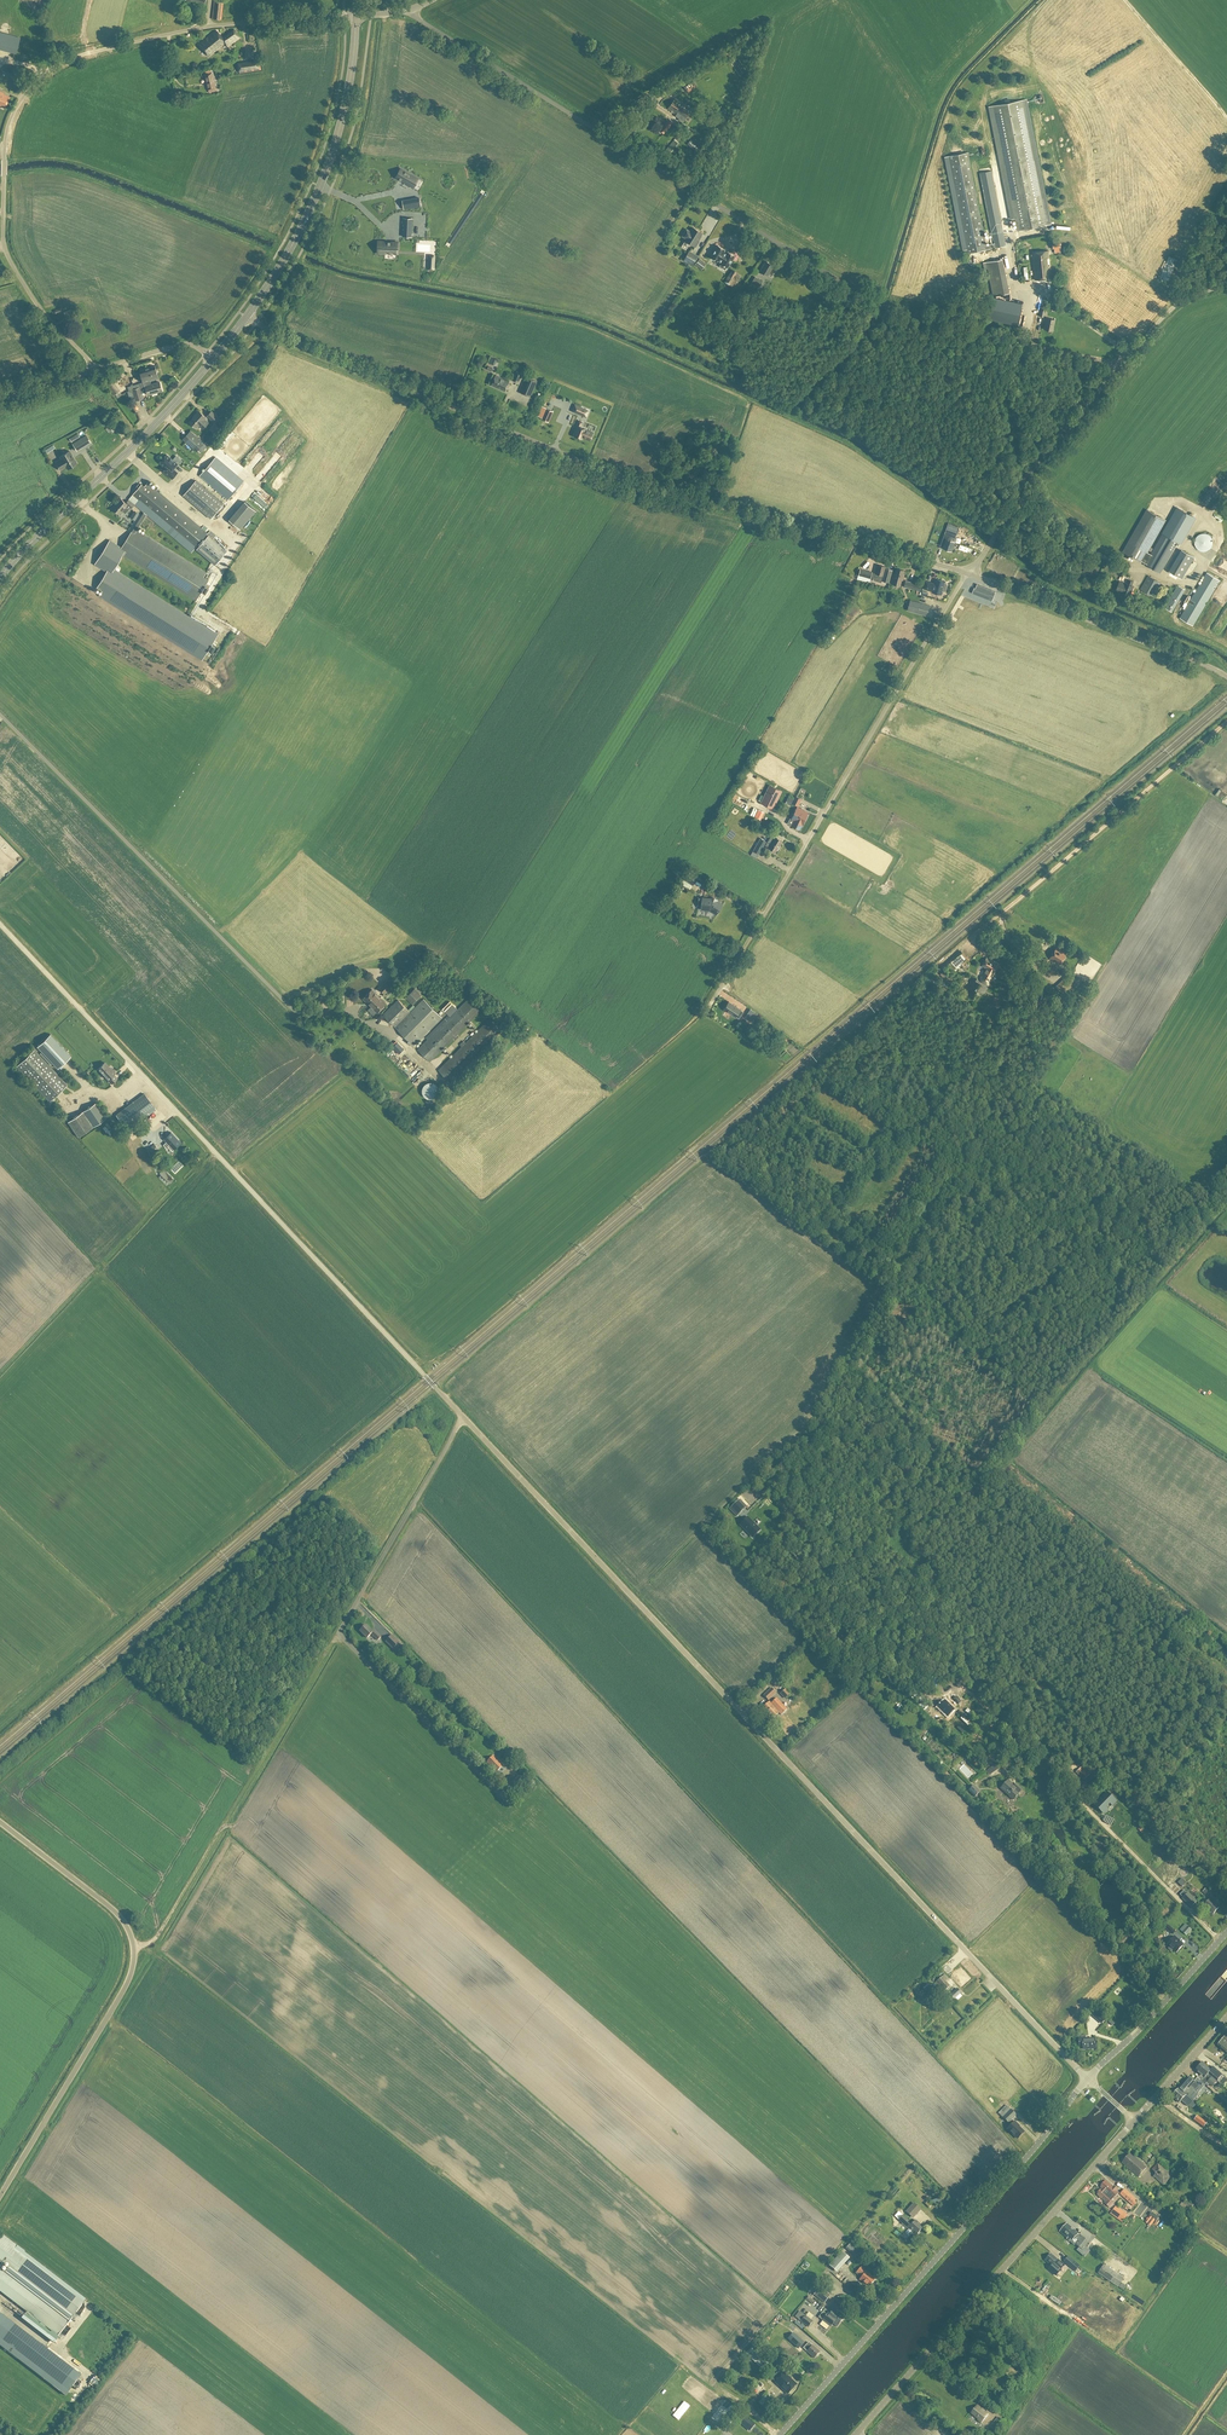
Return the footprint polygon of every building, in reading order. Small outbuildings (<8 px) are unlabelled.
[(222,20),(224,1),(214,0),(212,19),(222,20)] [(225,43),(227,47),(240,38),(234,30),(223,38),(216,30),(199,45),(209,56),(225,43)] [(259,60),(238,64),(239,73),(261,70),(259,60)] [(209,92),(216,91),(212,73),(205,74),(209,92)] [(688,92),(697,87),(689,75),(680,80),(688,92)] [(10,97),(4,94),(4,93),(2,92),(2,91),(0,90),(0,105),(5,108),(10,97)] [(685,120),(693,109),(685,104),(675,98),(668,108),(677,114),(676,116),(680,118),(679,119),(683,122),(685,120)] [(1017,231),(1050,224),(1026,104),(990,112),(1011,220),(1015,219),(1017,231)] [(674,122),(670,119),(660,130),(664,134),(674,122)] [(670,154),(679,144),(675,140),(666,150),(670,154)] [(691,140),(687,145),(698,154),(702,149),(691,140)] [(954,156),(949,157),(967,249),(968,253),(975,252),(1006,246),(1003,230),(991,232),(993,244),(986,245),(986,244),(984,238),(983,231),(969,157),(968,153),(964,154),(954,156)] [(401,169),(396,178),(399,179),(399,180),(399,179),(401,181),(409,185),(413,187),(418,179),(414,177),(401,169)] [(419,198),(402,201),(404,209),(421,206),(419,198)] [(1007,227),(1004,214),(985,218),(988,230),(1007,227)] [(403,229),(403,237),(411,237),(412,219),(404,218),(403,226),(404,226),(404,229),(403,229)] [(691,241),(689,243),(696,247),(699,241),(698,240),(702,233),(693,228),(691,232),(688,230),(686,231),(683,235),(684,237),(691,241)] [(378,241),(378,253),(384,253),(384,251),(397,252),(398,242),(391,242),(390,242),(388,242),(388,241),(388,242),(378,241)] [(718,246),(711,257),(717,261),(718,261),(721,263),(721,264),(720,266),(725,270),(727,267),(727,268),(735,256),(728,252),(726,254),(723,252),(725,250),(718,246)] [(684,261),(687,262),(692,266),(698,256),(690,251),(684,261)] [(1035,280),(1051,278),(1049,251),(1032,252),(1035,280)] [(702,270),(706,264),(699,259),(695,265),(702,270)] [(1009,292),(1002,260),(987,262),(993,295),(1009,292)] [(768,276),(769,275),(771,277),(773,274),(771,272),(774,266),(766,262),(760,272),(768,276)] [(723,285),(728,288),(730,285),(733,287),(736,282),(737,282),(741,275),(733,269),(723,285)] [(763,281),(756,278),(755,277),(751,282),(759,287),(763,281)] [(1018,325),(1022,304),(993,298),(988,319),(1018,325)] [(67,321),(76,318),(73,309),(64,313),(67,321)] [(1053,331),(1055,320),(1047,318),(1044,329),(1053,331)] [(130,377),(133,386),(144,382),(144,385),(151,383),(150,380),(159,378),(156,366),(140,371),(142,376),(137,378),(137,375),(130,377)] [(522,375),(516,372),(513,380),(519,383),(522,375)] [(505,391),(509,381),(496,375),(492,385),(505,391)] [(537,381),(527,377),(520,392),(530,397),(537,381)] [(115,395),(120,391),(114,382),(108,386),(115,395)] [(151,383),(144,385),(145,387),(146,387),(148,395),(149,395),(163,391),(160,382),(151,385),(151,383)] [(140,388),(133,390),(136,401),(144,399),(140,388)] [(572,411),(578,413),(586,417),(589,411),(580,407),(575,405),(572,411)] [(553,412),(543,407),(539,416),(543,418),(542,419),(549,422),(553,412)] [(190,422),(197,429),(200,425),(203,429),(209,423),(205,420),(207,418),(199,411),(195,416),(196,416),(190,422)] [(214,422),(218,418),(211,412),(207,416),(214,422)] [(591,440),(594,433),(587,430),(587,429),(581,426),(583,422),(579,421),(577,427),(578,427),(574,436),(582,439),(583,437),(591,440)] [(196,452),(204,443),(191,431),(183,440),(196,452)] [(84,446),(90,442),(86,435),(79,439),(73,444),(77,450),(84,446)] [(60,457),(61,459),(64,457),(69,465),(66,467),(68,469),(77,464),(69,451),(60,457)] [(167,468),(164,472),(172,479),(177,474),(172,470),(178,464),(167,455),(160,463),(167,468)] [(64,457),(61,459),(56,462),(61,471),(66,467),(69,465),(64,457)] [(228,500),(244,481),(216,457),(200,476),(228,500)] [(224,505),(196,481),(183,495),(211,519),(224,505)] [(194,551),(208,534),(205,532),(208,529),(204,526),(202,529),(148,484),(145,487),(142,485),(129,500),(136,505),(138,503),(146,510),(131,533),(122,548),(110,540),(95,564),(107,572),(97,588),(102,591),(100,595),(203,660),(209,651),(213,653),(216,648),(212,645),(218,636),(114,570),(126,551),(127,551),(124,556),(196,600),(208,581),(203,577),(206,573),(137,530),(149,512),(194,551)] [(131,508),(132,509),(135,505),(129,501),(126,503),(121,499),(113,508),(120,514),(123,511),(126,514),(131,508)] [(245,502),(229,520),(240,530),(256,511),(245,502)] [(1177,508),(1151,555),(1148,559),(1160,565),(1163,567),(1178,542),(1181,543),(1195,518),(1177,508)] [(1160,573),(1163,567),(1148,559),(1151,555),(1147,552),(1165,520),(1147,510),(1123,552),(1141,562),(1142,561),(1146,563),(1145,564),(1160,573)] [(227,552),(208,536),(197,550),(215,566),(227,552)] [(951,551),(954,542),(954,541),(954,542),(947,539),(946,539),(943,548),(951,551)] [(1176,564),(1186,570),(1193,557),(1183,551),(1176,564)] [(866,569),(871,564),(868,561),(863,566),(866,569)] [(1095,577),(1099,569),(1088,563),(1084,571),(1095,577)] [(874,573),(873,576),(872,580),(881,582),(882,581),(889,583),(893,570),(885,568),(886,567),(878,564),(876,573),(874,573)] [(1080,566),(1077,564),(1073,570),(1082,575),(1083,572),(1079,569),(1080,566)] [(897,568),(895,574),(893,574),(891,583),(899,586),(900,580),(903,580),(905,574),(903,574),(904,570),(897,568)] [(872,572),(864,570),(862,576),(859,575),(857,579),(870,583),(872,572)] [(1194,625),(1221,581),(1208,573),(1181,617),(1194,625)] [(1148,576),(1140,589),(1153,597),(1161,583),(1148,576)] [(934,584),(926,582),(924,588),(933,591),(932,592),(941,595),(942,591),(944,592),(945,591),(947,585),(946,584),(944,583),(945,581),(936,579),(934,584)] [(920,591),(922,585),(905,580),(904,587),(920,591)] [(1133,586),(1134,582),(1130,580),(1128,584),(1126,583),(1121,581),(1117,590),(1122,592),(1122,593),(1131,596),(1135,586),(1133,586)] [(994,597),(996,592),(977,584),(975,589),(974,588),(972,593),(988,599),(990,595),(994,597)] [(1185,590),(1178,585),(1164,608),(1172,612),(1185,590)] [(927,616),(930,606),(910,600),(907,610),(927,616)] [(781,791),(770,786),(762,803),(772,808),(781,791)] [(792,803),(798,806),(801,799),(796,796),(792,803)] [(808,813),(797,807),(791,819),(794,820),(792,826),(799,830),(802,824),(802,825),(808,813)] [(776,852),(783,841),(775,836),(775,837),(772,835),(766,845),(768,847),(776,852)] [(759,854),(767,842),(761,839),(753,850),(759,854)] [(690,872),(685,879),(692,884),(697,877),(690,872)] [(716,913),(721,904),(716,900),(714,899),(711,899),(703,898),(698,898),(697,909),(710,910),(716,913)] [(1062,964),(1068,954),(1058,948),(1052,958),(1062,964)] [(949,975),(967,959),(968,961),(969,959),(967,956),(966,957),(961,951),(961,952),(943,968),(949,975)] [(984,972),(982,976),(981,977),(981,978),(981,979),(982,980),(982,981),(983,981),(988,984),(995,972),(999,965),(987,958),(982,966),(988,969),(986,972),(984,972)] [(1063,994),(1076,982),(1069,976),(1057,987),(1063,994)] [(388,980),(379,988),(385,993),(393,985),(388,980)] [(372,989),(363,999),(377,1013),(386,1003),(372,989)] [(415,989),(406,998),(413,1004),(421,996),(415,989)] [(424,999),(396,1027),(409,1041),(408,1042),(412,1047),(442,1017),(424,999)] [(468,999),(418,1050),(430,1062),(453,1038),(455,1040),(459,1037),(457,1035),(480,1011),(468,999)] [(398,1000),(383,1015),(395,1027),(410,1012),(398,1000)] [(729,1002),(724,1009),(736,1017),(738,1013),(741,1015),(743,1012),(740,1010),(729,1002)] [(752,1022),(755,1018),(748,1013),(745,1017),(752,1022)] [(462,1047),(438,1070),(451,1082),(501,1032),(489,1020),(465,1043),(464,1041),(460,1045),(462,1047)] [(58,1069),(71,1056),(50,1034),(37,1047),(42,1052),(40,1054),(51,1065),(53,1063),(58,1069)] [(67,1085),(34,1049),(16,1066),(50,1101),(67,1085)] [(111,1083),(117,1078),(114,1074),(115,1073),(112,1069),(111,1069),(105,1063),(98,1069),(111,1083)] [(133,1124),(155,1108),(145,1094),(116,1115),(131,1134),(137,1129),(133,1124)] [(78,1137),(106,1118),(105,1117),(96,1103),(68,1121),(78,1137)] [(174,1150),(181,1143),(171,1132),(164,1139),(167,1142),(164,1145),(168,1149),(171,1146),(174,1150)] [(155,1153),(160,1148),(155,1143),(150,1148),(155,1153)] [(159,1177),(162,1180),(164,1178),(170,1183),(174,1179),(164,1169),(160,1173),(161,1175),(159,1177)] [(737,1517),(747,1507),(741,1500),(730,1510),(737,1517)] [(744,1529),(750,1534),(750,1533),(754,1537),(760,1531),(755,1526),(756,1525),(752,1521),(751,1522),(748,1518),(741,1524),(745,1528),(744,1529)] [(378,1640),(381,1637),(374,1629),(372,1631),(366,1625),(361,1631),(368,1638),(372,1634),(378,1640)] [(399,1643),(392,1636),(386,1642),(393,1649),(399,1643)] [(399,1643),(393,1649),(396,1652),(402,1646),(399,1643)] [(764,1696),(768,1700),(776,1692),(771,1688),(764,1696)] [(785,1689),(781,1693),(786,1698),(790,1694),(785,1689)] [(772,1720),(780,1712),(782,1715),(787,1709),(777,1698),(771,1704),(770,1702),(762,1709),(772,1720)] [(946,1702),(940,1708),(949,1718),(955,1711),(946,1702)] [(503,1766),(493,1756),(487,1762),(497,1772),(503,1766)] [(991,1775),(998,1771),(995,1766),(988,1770),(991,1775)] [(1082,1768),(1076,1774),(1084,1781),(1090,1775),(1082,1768)] [(1013,1800),(1018,1795),(1018,1794),(1022,1790),(1016,1784),(1013,1787),(1012,1786),(1013,1785),(1008,1780),(1001,1789),(1013,1800)] [(1081,1787),(1084,1789),(1082,1790),(1086,1794),(1092,1789),(1086,1783),(1081,1787)] [(980,1791),(974,1785),(969,1789),(975,1795),(980,1791)] [(1099,1801),(1095,1805),(1096,1806),(1104,1814),(1108,1809),(1106,1807),(1110,1803),(1112,1805),(1116,1801),(1108,1793),(1103,1797),(1105,1799),(1101,1803),(1099,1801)] [(1182,1878),(1178,1882),(1182,1887),(1186,1883),(1182,1878)] [(1183,1899),(1191,1907),(1197,1901),(1189,1893),(1183,1899)] [(1213,1915),(1220,1907),(1210,1899),(1203,1907),(1213,1915)] [(1186,1936),(1192,1930),(1185,1924),(1180,1930),(1186,1936)] [(1173,1935),(1176,1932),(1169,1925),(1166,1929),(1173,1935)] [(1172,1951),(1174,1950),(1177,1953),(1183,1946),(1178,1941),(1179,1940),(1175,1936),(1172,1939),(1170,1938),(1167,1941),(1169,1943),(1168,1944),(1170,1947),(1169,1948),(1169,1950),(1171,1951),(1172,1951)] [(971,1978),(961,1967),(954,1975),(952,1977),(961,1986),(963,1984),(964,1985),(971,1978)] [(945,1975),(935,1983),(942,1993),(950,1986),(946,1981),(949,1979),(945,1975)] [(922,1986),(925,1990),(930,1986),(927,1982),(922,1986)] [(961,1993),(957,1989),(950,1996),(954,2000),(961,1993)] [(951,2006),(955,2002),(946,1993),(942,1997),(951,2006)] [(1098,2020),(1102,2017),(1098,2012),(1094,2016),(1098,2020)] [(1079,2045),(1083,2045),(1083,2049),(1096,2049),(1096,2039),(1079,2040),(1079,2045)] [(1226,2053),(1226,2044),(1223,2040),(1218,2044),(1226,2053)] [(1211,2069),(1203,2062),(1199,2066),(1217,2081),(1217,2082),(1222,2076),(1212,2067),(1211,2069)] [(1199,2066),(1196,2070),(1204,2077),(1203,2078),(1212,2086),(1217,2081),(1199,2066)] [(1190,2097),(1190,2096),(1191,2095),(1190,2095),(1197,2087),(1200,2090),(1206,2084),(1198,2077),(1195,2081),(1190,2077),(1180,2088),(1183,2091),(1190,2097)] [(1193,2099),(1190,2096),(1190,2097),(1183,2091),(1182,2092),(1179,2088),(1175,2093),(1174,2092),(1172,2094),(1173,2095),(1172,2096),(1180,2102),(1181,2100),(1187,2105),(1193,2099)] [(1009,2124),(1017,2115),(1007,2105),(998,2113),(1009,2124)] [(1204,2127),(1207,2123),(1197,2116),(1195,2120),(1204,2127)] [(1018,2138),(1024,2132),(1018,2127),(1019,2126),(1015,2122),(1011,2125),(1014,2128),(1011,2131),(1018,2138)] [(1171,2128),(1167,2125),(1161,2133),(1168,2138),(1166,2140),(1172,2145),(1175,2141),(1178,2143),(1183,2138),(1176,2132),(1177,2131),(1172,2128),(1171,2128)] [(1147,2161),(1153,2155),(1150,2151),(1143,2157),(1147,2161)] [(1139,2177),(1147,2167),(1130,2153),(1122,2162),(1139,2177)] [(1173,2175),(1158,2162),(1152,2169),(1156,2173),(1153,2176),(1154,2177),(1155,2176),(1157,2178),(1156,2179),(1157,2179),(1158,2178),(1160,2180),(1159,2181),(1164,2185),(1173,2175)] [(1114,2198),(1119,2193),(1106,2180),(1100,2186),(1103,2188),(1102,2189),(1101,2189),(1097,2193),(1106,2201),(1104,2202),(1110,2207),(1116,2200),(1114,2198)] [(1133,2195),(1124,2188),(1121,2191),(1130,2199),(1133,2195)] [(1191,2209),(1194,2204),(1186,2199),(1183,2203),(1191,2209)] [(916,2216),(922,2210),(917,2204),(911,2210),(916,2216)] [(1123,2221),(1124,2219),(1128,2214),(1122,2210),(1116,2206),(1111,2213),(1123,2221)] [(917,2234),(922,2229),(918,2225),(919,2223),(916,2220),(913,2224),(903,2215),(899,2220),(913,2233),(915,2231),(917,2234)] [(1083,2251),(1090,2243),(1082,2236),(1080,2237),(1077,2234),(1079,2233),(1067,2223),(1060,2231),(1071,2241),(1072,2240),(1076,2243),(1075,2244),(1083,2251)] [(933,2231),(929,2225),(924,2228),(928,2234),(933,2231)] [(74,2316),(84,2303),(14,2250),(17,2247),(3,2236),(0,2239),(0,2291),(58,2335),(68,2322),(0,2270),(6,2263),(10,2267),(73,2315),(74,2316)] [(1046,2259),(1053,2266),(1056,2263),(1060,2267),(1063,2264),(1059,2259),(1058,2260),(1051,2254),(1046,2259)] [(1064,2262),(1075,2271),(1080,2266),(1069,2257),(1064,2262)] [(1108,2272),(1114,2261),(1106,2257),(1098,2272),(1118,2283),(1121,2279),(1108,2272)] [(838,2267),(832,2262),(829,2265),(835,2271),(838,2267)] [(68,2322),(73,2315),(10,2267),(5,2274),(68,2322)] [(862,2277),(859,2280),(868,2288),(876,2280),(861,2267),(859,2269),(857,2267),(851,2272),(857,2278),(859,2275),(862,2277)] [(820,2287),(814,2294),(825,2303),(831,2295),(820,2287)] [(835,2302),(838,2304),(843,2308),(847,2304),(839,2297),(835,2302)] [(835,2304),(829,2312),(841,2321),(845,2316),(840,2312),(841,2312),(838,2310),(840,2308),(835,2304)] [(831,2327),(833,2323),(838,2327),(841,2321),(829,2312),(826,2309),(822,2315),(825,2317),(822,2320),(831,2327)] [(81,2376),(45,2348),(46,2346),(43,2344),(42,2345),(0,2313),(0,2345),(66,2396),(81,2376)] [(22,2319),(55,2344),(59,2339),(26,2313),(22,2319)] [(806,2316),(802,2322),(809,2327),(814,2321),(806,2316)] [(982,2339),(998,2331),(995,2327),(980,2335),(982,2339)] [(804,2343),(800,2340),(793,2333),(788,2339),(795,2345),(799,2349),(804,2343)] [(968,2355),(976,2345),(968,2338),(967,2339),(963,2335),(956,2343),(960,2346),(959,2347),(968,2355)] [(814,2358),(820,2352),(809,2342),(803,2348),(814,2358)] [(747,2354),(764,2369),(772,2361),(755,2345),(747,2354)] [(774,2376),(778,2380),(775,2382),(788,2394),(797,2384),(784,2372),(784,2373),(780,2369),(774,2376)] [(782,2403),(779,2400),(776,2404),(774,2402),(776,2400),(767,2391),(758,2401),(771,2414),(778,2406),(779,2407),(782,2403)] [(982,2423),(989,2414),(978,2405),(972,2413),(979,2419),(978,2420),(982,2423)] [(751,2431),(755,2425),(742,2414),(738,2420),(751,2431)] [(1006,2429),(1009,2425),(999,2417),(990,2427),(997,2433),(1003,2426),(1006,2429)]
